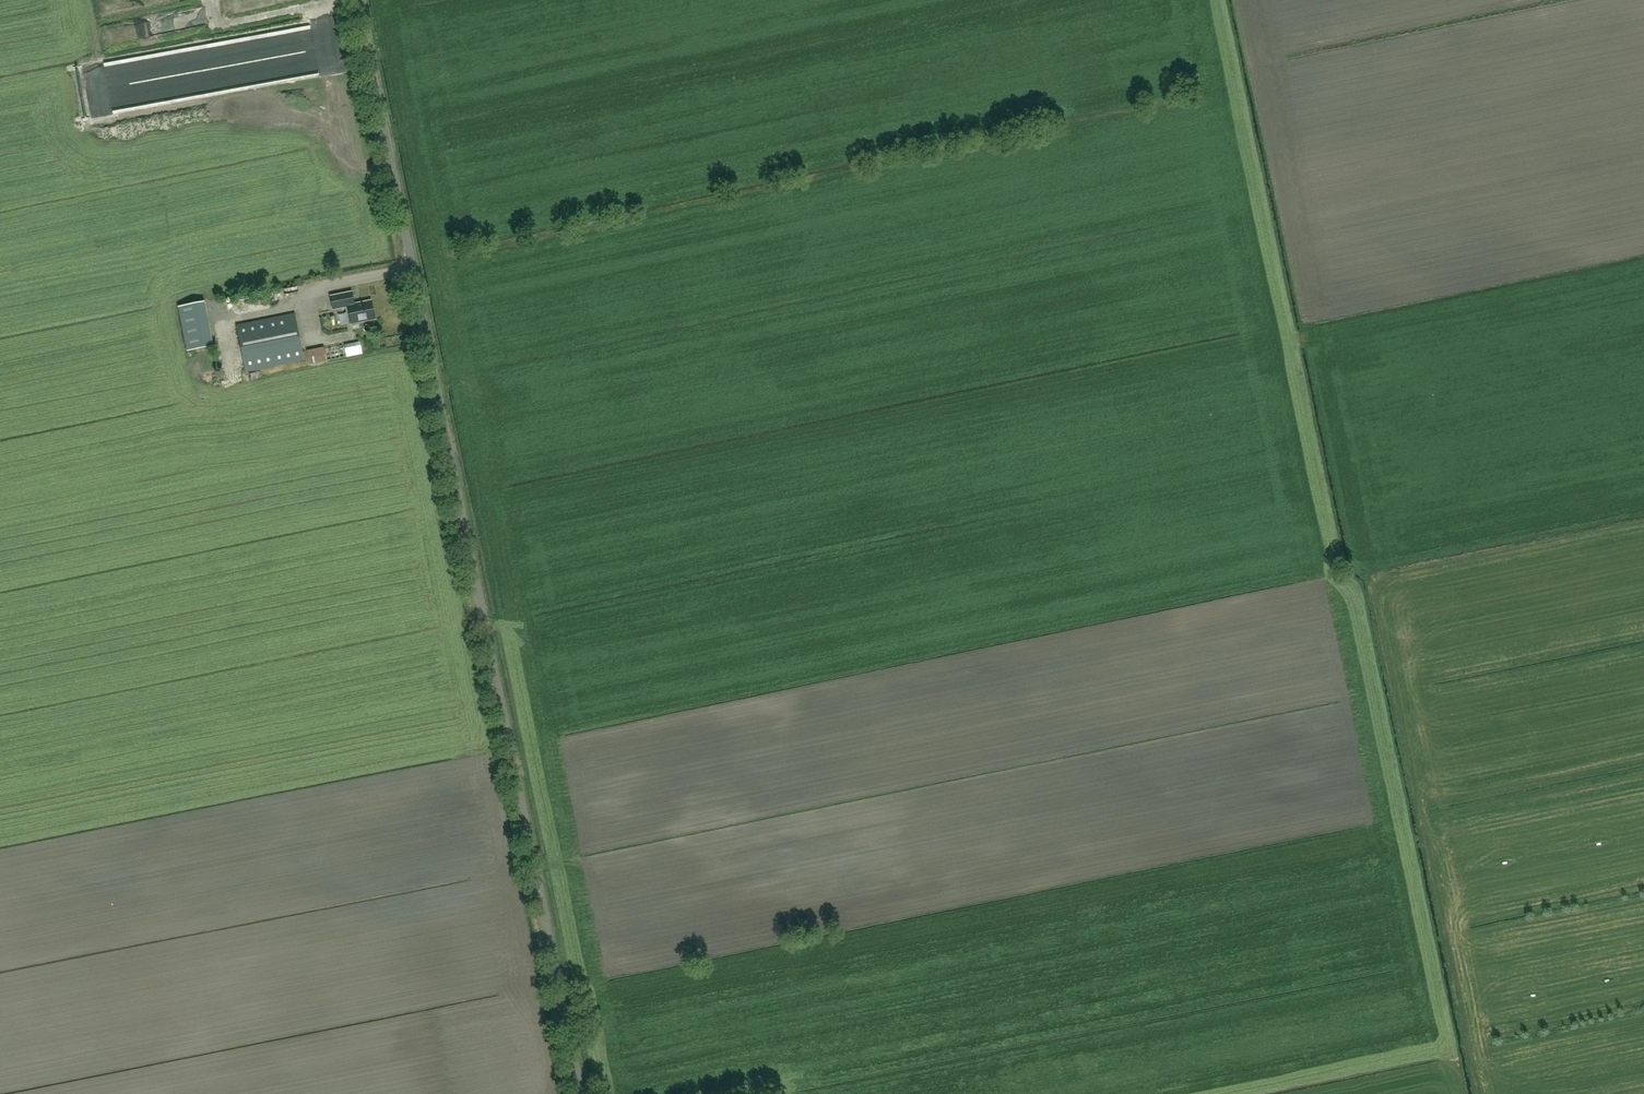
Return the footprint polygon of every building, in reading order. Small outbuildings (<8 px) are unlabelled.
[(352,292),(331,296),(333,309),(348,306),(352,324),(375,319),(372,301),(355,304),(352,292)] [(179,305),(181,314),(207,309),(205,300),(179,305)] [(295,313),(237,324),(246,371),(304,359),(295,313)] [(327,346),(309,347),(310,360),(328,359),(327,346)] [(343,357),(342,348),(328,349),(328,358),(343,357)]
